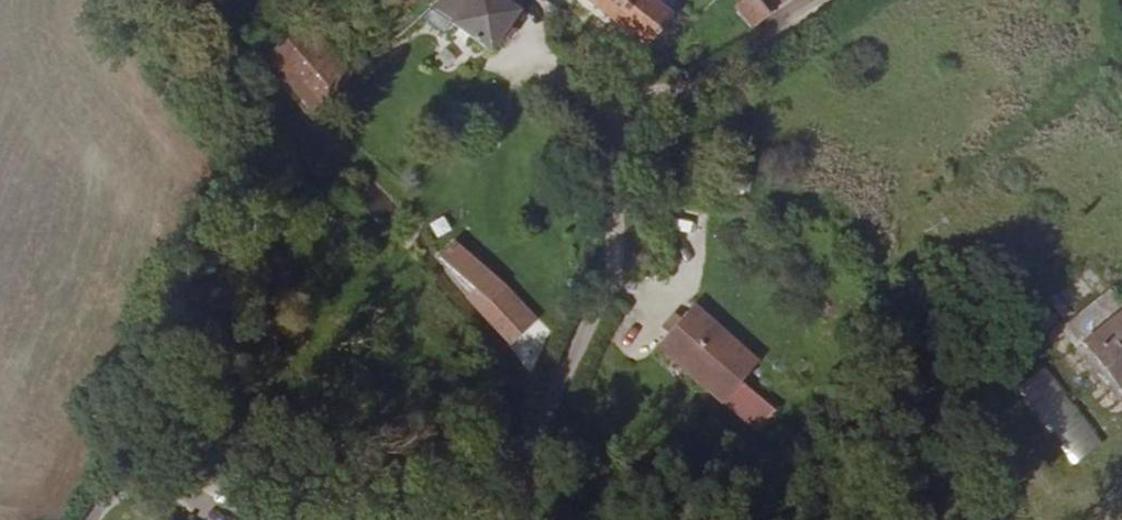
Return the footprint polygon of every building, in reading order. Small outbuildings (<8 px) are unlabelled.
[(424,4),(488,48),(505,24),(516,7),(514,6),(518,0),(429,0),(424,4)] [(587,1),(642,43),(667,10),(654,0),(588,0),(587,1)] [(759,0),(736,0),(733,3),(752,23),(768,10),(759,0)] [(447,20),(424,4),(415,12),(440,30),(447,20)] [(349,70),(303,17),(263,51),(308,105),(349,70)] [(505,24),(499,32),(501,33),(507,25),(505,24)] [(636,255),(648,258),(654,242),(641,238),(636,255)] [(471,288),(462,296),(473,307),(482,299),(508,325),(523,310),(454,240),(438,257),(471,288)] [(1106,286),(1063,320),(1118,391),(1121,388),(1121,306),(1106,286)] [(756,429),(773,408),(740,380),(756,359),(690,305),(654,347),(719,402),(721,403),(756,429)] [(1075,463),(1104,441),(1044,365),(1016,388),(1075,463)]
